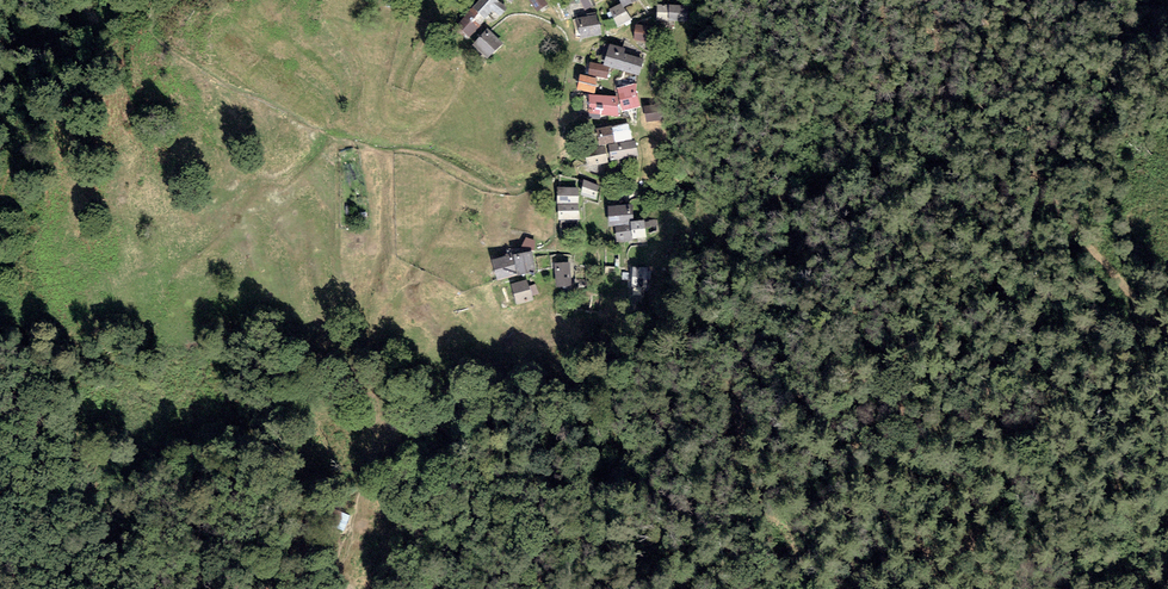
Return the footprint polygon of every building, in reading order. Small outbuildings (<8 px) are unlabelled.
[(386,8),(399,11),(401,0),(388,0),(386,8)] [(495,0),(481,0),(457,27),(468,40),(493,13),(501,19),(507,12),(505,8),(495,0)] [(543,0),(527,0),(537,14),(548,6),(543,0)] [(594,0),(582,0),(588,10),(597,5),(594,0)] [(621,6),(609,12),(617,29),(632,21),(624,11),(641,1),(640,0),(618,0),(621,6)] [(689,7),(657,7),(657,23),(689,23),(689,7)] [(583,31),(578,33),(580,42),(602,36),(597,16),(580,20),(583,31)] [(652,29),(635,27),(633,44),(650,45),(652,29)] [(502,47),(487,32),(473,47),(488,62),(502,47)] [(625,51),(610,48),(604,66),(590,65),(588,77),(608,80),(609,71),(639,78),(643,61),(624,56),(625,51)] [(598,81),(580,78),(577,93),(595,97),(598,81)] [(634,87),(617,91),(623,114),(640,110),(634,87)] [(618,98),(588,98),(589,118),(618,117),(618,98)] [(661,106),(643,109),(647,125),(664,121),(661,106)] [(628,125),(596,133),(598,148),(584,151),(587,169),(608,163),(605,149),(608,148),(611,162),(638,157),(635,141),(632,142),(628,125)] [(599,188),(584,184),(581,195),(596,199),(599,188)] [(578,190),(558,191),(557,206),(559,223),(580,221),(578,205),(578,190)] [(632,208),(609,211),(610,229),(615,229),(618,246),(647,239),(643,222),(633,223),(632,208)] [(512,256),(492,264),(498,284),(517,278),(517,281),(536,278),(532,255),(512,258),(512,256)] [(569,265),(554,267),(557,291),(572,290),(569,265)] [(649,270),(633,269),(632,291),(648,291),(649,270)] [(527,282),(510,288),(517,308),(534,303),(527,282)] [(350,516),(339,511),(332,527),(343,532),(350,516)]
